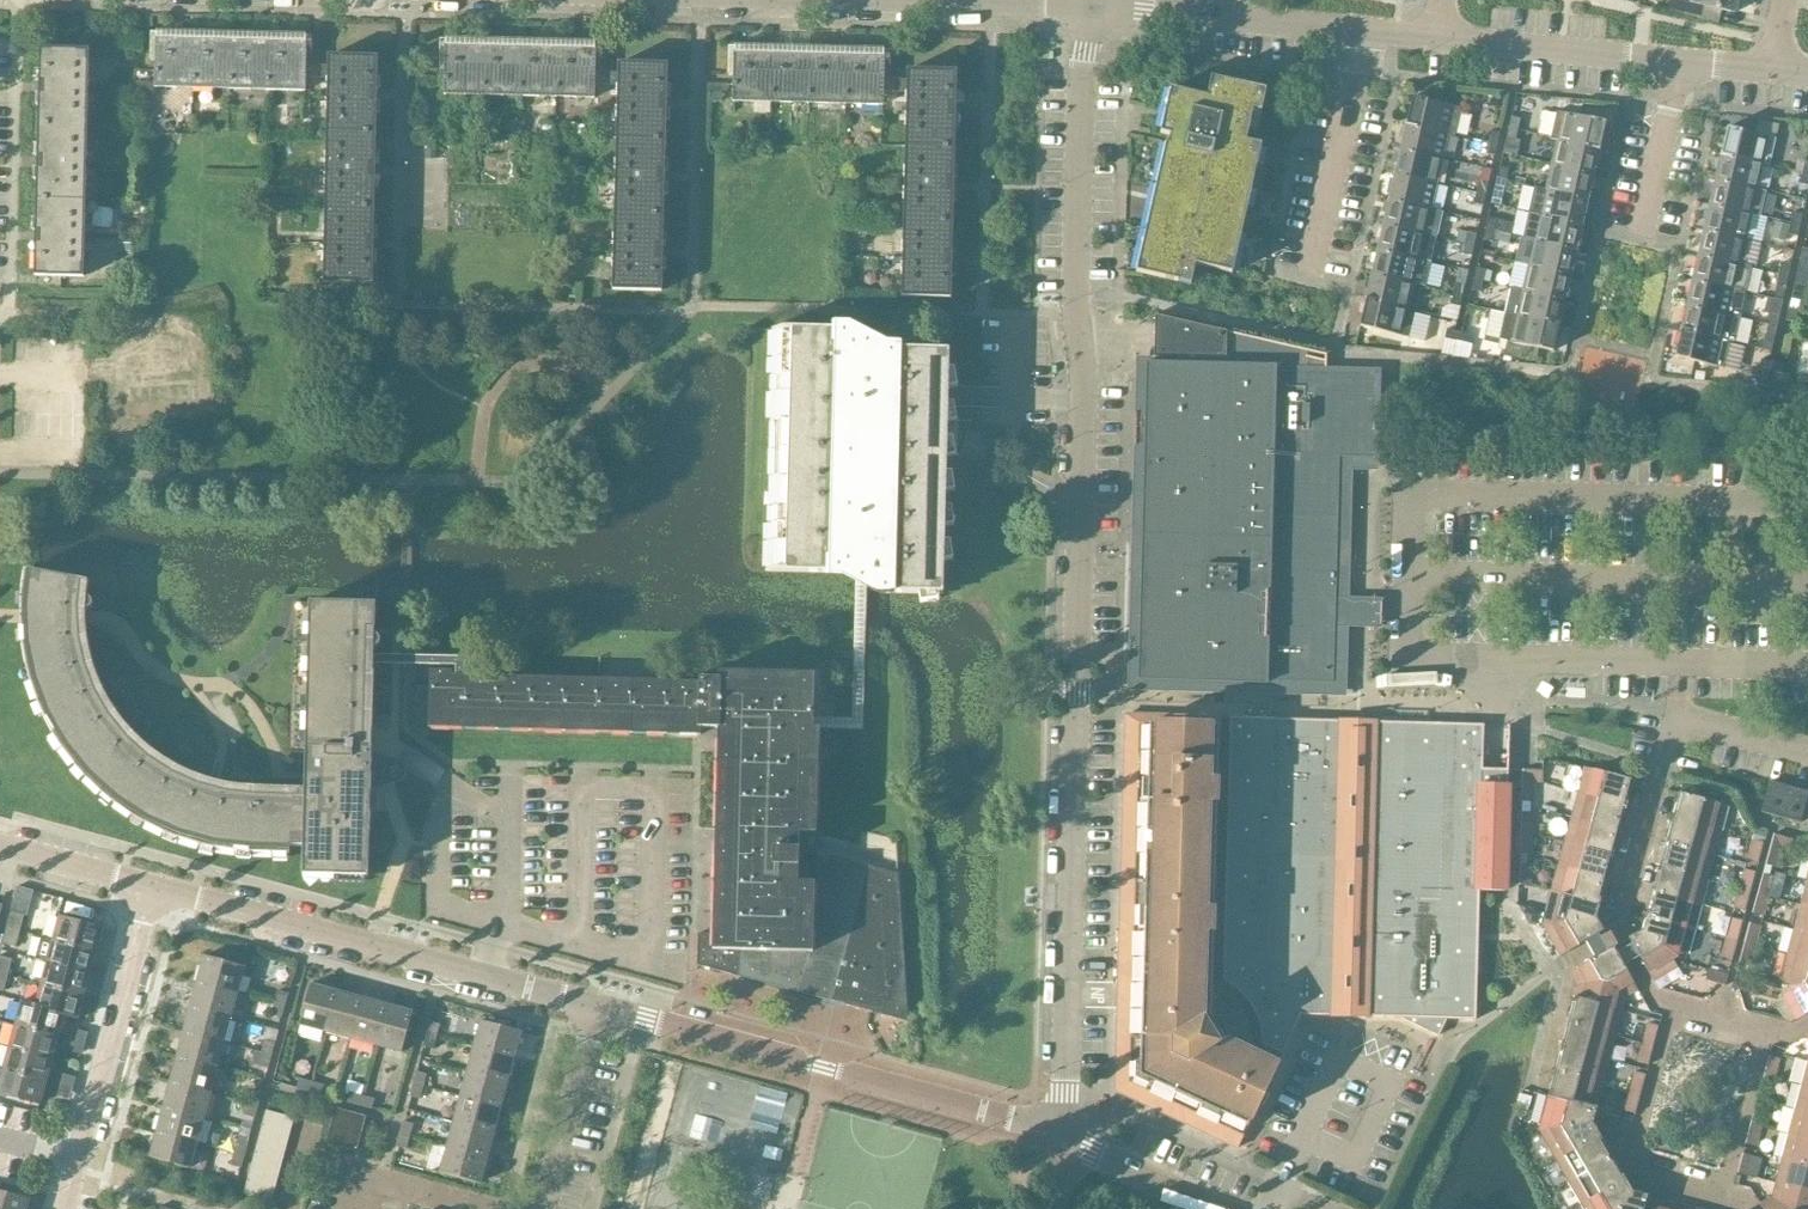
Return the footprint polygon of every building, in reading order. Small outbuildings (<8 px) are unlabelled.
[(1699,5),(1681,0),(1670,0),(1668,6),(1697,14),(1699,5)] [(1737,0),(1701,0),(1700,5),(1734,13),(1737,0)] [(305,90),(306,41),(156,37),(155,86),(305,90)] [(593,97),(594,68),(594,48),(445,44),(444,94),(593,97)] [(87,126),(89,50),(41,49),(39,125),(87,126)] [(881,105),(883,55),(734,51),(732,101),(881,105)] [(375,133),(377,57),(329,56),(327,132),(375,133)] [(664,140),(666,64),(618,63),(616,139),(664,140)] [(954,147),(956,72),(907,71),(905,146),(954,147)] [(1231,274),(1261,145),(1246,142),(1253,111),(1261,113),(1266,90),(1211,78),(1207,93),(1208,93),(1207,97),(1170,89),(1160,134),(1169,136),(1167,144),(1165,144),(1136,272),(1191,285),(1194,271),(1195,265),(1231,274)] [(1454,136),(1461,108),(1412,97),(1406,124),(1448,133),(1447,135),(1454,136)] [(1599,149),(1605,122),(1556,111),(1550,139),(1557,141),(1557,139),(1599,149)] [(1517,130),(1520,119),(1510,117),(1508,128),(1517,130)] [(302,120),(288,120),(288,131),(302,131),(302,120)] [(540,124),(540,135),(551,135),(551,124),(540,124)] [(1442,159),(1447,135),(1448,133),(1406,124),(1400,149),(1442,159)] [(85,200),(87,126),(39,125),(37,199),(85,200)] [(1516,156),(1520,141),(1515,140),(1517,130),(1508,128),(1502,153),(1516,156)] [(1769,167),(1775,139),(1726,128),(1720,154),(1762,164),(1762,165),(1769,167)] [(1497,144),(1499,133),(1490,131),(1487,142),(1497,144)] [(374,207),(375,133),(327,132),(325,206),(374,207)] [(662,215),(664,140),(616,139),(614,213),(662,215)] [(1593,174),(1599,149),(1557,139),(1557,141),(1551,164),(1593,174)] [(1494,156),(1497,144),(1487,142),(1485,154),(1494,156)] [(952,222),(954,147),(905,146),(903,221),(952,222)] [(1436,184),(1442,159),(1400,149),(1394,174),(1436,184)] [(1756,189),(1762,165),(1762,164),(1720,154),(1714,179),(1756,189)] [(1587,199),(1593,174),(1551,164),(1545,190),(1587,199)] [(1506,180),(1508,169),(1499,167),(1496,178),(1506,180)] [(1802,173),(1799,184),(1807,186),(1807,174),(1802,173)] [(1430,209),(1436,184),(1394,174),(1388,199),(1430,209)] [(1503,192),(1506,180),(1496,178),(1494,190),(1503,192)] [(1751,214),(1756,189),(1714,179),(1709,205),(1751,214)] [(1485,195),(1488,184),(1478,182),(1476,193),(1485,195)] [(1587,199),(1545,190),(1534,187),(1528,212),(1581,224),(1587,199)] [(1482,206),(1485,195),(1476,193),(1473,204),(1482,206)] [(83,276),(85,200),(37,199),(35,274),(83,276)] [(1435,236),(1441,211),(1430,209),(1388,199),(1383,224),(1435,236)] [(1745,239),(1751,214),(1709,205),(1703,230),(1745,239)] [(372,283),(374,207),(325,206),(324,282),(372,283)] [(1576,250),(1581,224),(1528,212),(1522,237),(1534,240),(1576,250)] [(1799,226),(1802,214),(1793,212),(1790,223),(1799,226)] [(660,290),(662,215),(614,213),(612,289),(660,290)] [(1494,231),(1497,220),(1487,217),(1485,229),(1494,231)] [(950,298),(952,222),(903,221),(901,297),(950,298)] [(1775,222),(1772,238),(1784,241),(1788,225),(1775,222)] [(1797,237),(1799,226),(1790,223),(1788,235),(1797,237)] [(1429,261),(1435,236),(1383,224),(1377,249),(1419,259),(1429,261)] [(1491,242),(1494,231),(1485,229),(1482,240),(1491,242)] [(1739,264),(1745,239),(1703,230),(1697,255),(1739,264)] [(1473,245),(1476,234),(1467,232),(1464,243),(1473,245)] [(118,236),(117,250),(131,250),(131,237),(118,236)] [(1570,275),(1576,250),(1534,240),(1528,265),(1570,275)] [(1471,257),(1473,245),(1464,243),(1462,254),(1471,257)] [(1802,248),(1799,259),(1807,261),(1807,249),(1802,248)] [(1413,284),(1419,259),(1377,249),(1371,275),(1413,284)] [(1751,267),(1739,264),(1697,255),(1691,280),(1745,292),(1751,267)] [(1806,272),(1807,264),(1807,261),(1799,259),(1793,284),(1807,288),(1807,285),(1807,273),(1806,272)] [(1788,276),(1791,265),(1781,262),(1779,274),(1788,276)] [(1564,300),(1570,275),(1528,265),(1522,290),(1564,300)] [(1476,268),(1473,279),(1482,281),(1485,270),(1476,268)] [(1779,274),(1776,285),(1785,287),(1788,276),(1779,274)] [(1407,310),(1408,308),(1413,284),(1371,275),(1365,300),(1407,310)] [(1480,293),(1482,281),(1473,279),(1470,290),(1480,293)] [(1739,317),(1745,292),(1691,280),(1686,305),(1739,317)] [(1462,296),(1464,284),(1455,282),(1452,293),(1462,296)] [(1804,301),(1807,288),(1793,284),(1788,309),(1797,312),(1800,300),(1804,301)] [(1510,288),(1505,313),(1516,315),(1558,325),(1564,300),(1522,290),(1510,288)] [(1456,321),(1462,296),(1452,293),(1450,305),(1441,310),(1440,317),(1456,321)] [(1408,338),(1415,310),(1408,308),(1407,310),(1365,300),(1359,327),(1408,338)] [(1734,343),(1739,317),(1686,305),(1680,330),(1729,342),(1734,343)] [(1794,323),(1797,312),(1788,309),(1785,321),(1794,323)] [(1505,313),(1499,339),(1503,340),(1506,341),(1503,356),(1535,360),(1538,348),(1552,352),(1558,325),(1516,315),(1505,313)] [(1777,326),(1779,315),(1770,313),(1767,324),(1777,326)] [(1336,685),(1342,459),(1378,460),(1380,368),(1325,367),(1325,354),(1155,314),(1153,362),(1147,362),(1138,680),(1336,685)] [(1774,337),(1777,326),(1767,324),(1765,335),(1774,337)] [(942,594),(946,456),(949,350),(886,349),(875,343),(875,335),(860,335),(849,329),(838,329),(771,327),(771,330),(774,330),(772,425),(768,568),(765,568),(765,571),(842,573),(860,583),(879,592),(942,594)] [(1455,341),(1457,332),(1446,329),(1444,339),(1455,341)] [(1723,368),(1729,342),(1680,330),(1674,357),(1723,368)] [(1466,344),(1468,334),(1457,332),(1455,341),(1466,344)] [(1770,371),(1772,362),(1761,359),(1759,369),(1770,371)] [(1772,362),(1770,371),(1773,372),(1771,381),(1785,384),(1787,374),(1781,372),(1783,364),(1776,363),(1772,362)] [(368,877),(372,748),(376,604),(294,602),(290,748),(306,749),(305,772),(316,773),(315,799),(302,799),(302,796),(254,795),(244,795),(234,794),(225,792),(215,790),(206,787),(197,784),(180,777),(171,772),(163,768),(156,763),(148,757),(141,751),(134,745),(128,739),(121,731),(115,723),(109,714),(103,706),(98,697),(94,687),(90,678),(87,668),(84,658),(81,648),(80,638),(79,627),(78,616),(78,605),(79,594),(81,583),(81,580),(25,569),(21,593),(21,603),(21,613),(21,623),(22,633),(22,644),(24,656),(27,668),(31,679),(34,691),(39,703),(44,714),(49,725),(55,736),(61,745),(67,754),(73,762),(80,770),(87,778),(95,786),(103,793),(112,800),(121,807),(131,814),(140,820),(151,825),(161,830),(172,835),(183,839),(194,842),(205,845),(216,848),(227,850),(239,851),(250,852),(290,854),(290,846),(303,847),(302,875),(368,877)] [(908,1022),(898,875),(824,854),(824,833),(816,833),(819,729),(813,729),(814,675),(717,672),(717,679),(698,678),(698,682),(451,676),(451,672),(430,671),(430,686),(416,686),(415,724),(429,725),(429,728),(700,735),(700,728),(718,728),(713,934),(696,934),(698,966),(873,1013),(908,1022)] [(1211,987),(1218,717),(1125,715),(1125,723),(1115,1075),(1129,1097),(1237,1148),(1277,1063),(1223,1038),(1210,1018),(1214,1015),(1217,1018),(1220,1021),(1222,1024),(1224,1028),(1225,1031),(1251,1043),(1250,1038),(1249,1032),(1248,1027),(1246,1022),(1243,1017),(1240,1012),(1237,1007),(1233,1003),(1229,999),(1225,995),(1221,992),(1216,989),(1211,987)] [(1230,719),(1222,981),(1235,990),(1246,1001),(1254,1014),(1259,1029),(1261,1044),(1280,1053),(1280,1054),(1281,1054),(1285,1046),(1300,1015),(1399,1018),(1438,1036),(1446,1019),(1475,1020),(1475,1004),(1477,940),(1477,934),(1478,890),(1504,891),(1504,870),(1507,771),(1507,769),(1505,769),(1482,769),(1483,724),(1371,721),(1229,717),(1229,719),(1230,719)] [(373,753),(374,781),(403,780),(402,752),(373,753)] [(1626,807),(1633,782),(1584,768),(1577,794),(1626,807)] [(1542,783),(1542,771),(1522,771),(1522,782),(1533,783),(1542,783)] [(1682,781),(1679,793),(1700,798),(1725,805),(1728,794),(1682,781)] [(1807,795),(1807,791),(1769,781),(1760,813),(1800,824),(1807,795)] [(1533,802),(1533,783),(1522,782),(1521,802),(1533,802)] [(1721,832),(1728,806),(1679,793),(1672,819),(1721,832)] [(1619,831),(1626,807),(1577,794),(1570,818),(1619,831)] [(1532,834),(1532,813),(1521,813),(1520,833),(1532,834)] [(1613,856),(1619,831),(1570,818),(1564,842),(1613,856)] [(1715,856),(1721,832),(1672,819),(1665,843),(1715,856)] [(1755,830),(1752,840),(1763,843),(1766,833),(1755,830)] [(1531,854),(1532,834),(1520,833),(1520,854),(1531,854)] [(1777,868),(1782,849),(1790,852),(1794,840),(1773,834),(1765,865),(1777,868)] [(1758,863),(1763,843),(1752,840),(1747,860),(1758,863)] [(1606,880),(1613,856),(1564,842),(1557,867),(1606,880)] [(1708,881),(1715,856),(1665,843),(1659,868),(1708,881)] [(1530,886),(1531,866),(1519,866),(1519,886),(1530,886)] [(1599,905),(1606,880),(1557,867),(1550,892),(1599,905)] [(1701,905),(1708,881),(1659,868),(1652,892),(1701,905)] [(1750,892),(1755,873),(1744,870),(1739,889),(1750,892)] [(1769,897),(1774,878),(1762,874),(1757,894),(1769,897)] [(1806,881),(1800,905),(1807,907),(1807,881),(1806,881)] [(11,912),(7,928),(20,931),(24,916),(31,890),(17,886),(10,912),(11,912)] [(1745,911),(1750,892),(1739,889),(1734,908),(1745,911)] [(1596,919),(1599,905),(1550,892),(1544,915),(1518,907),(1529,926),(1541,925),(1596,919)] [(1695,929),(1701,905),(1652,892),(1646,916),(1695,929)] [(1763,917),(1769,897),(1757,894),(1752,913),(1763,917)] [(1800,905),(1793,929),(1807,933),(1807,907),(1800,905)] [(1688,955),(1695,929),(1646,916),(1642,930),(1678,957),(1679,953),(1688,955)] [(97,952),(103,929),(59,917),(53,940),(97,952)] [(1737,940),(1742,921),(1731,918),(1726,937),(1737,940)] [(1560,958),(1603,933),(1596,919),(1541,925),(1560,958)] [(1754,945),(1759,926),(1749,923),(1744,942),(1754,945)] [(16,948),(20,931),(7,928),(2,944),(16,948)] [(1793,929),(1787,954),(1807,960),(1807,933),(1793,929)] [(1678,957),(1642,930),(1628,939),(1653,983),(1678,968),(1673,960),(1678,957)] [(41,937),(35,959),(47,962),(91,974),(97,952),(53,940),(41,937)] [(1732,960),(1737,940),(1726,937),(1721,957),(1732,960)] [(1749,965),(1754,945),(1744,942),(1738,963),(1749,965)] [(1626,971),(1613,947),(1589,961),(1601,981),(1606,982),(1626,971)] [(1787,954),(1780,980),(1789,982),(1787,987),(1807,985),(1807,960),(1787,954)] [(238,992),(245,967),(204,956),(198,981),(238,992)] [(12,960),(0,957),(0,973),(8,975),(12,960)] [(1638,991),(1629,975),(1626,971),(1606,982),(1601,981),(1589,961),(1568,973),(1575,985),(1571,998),(1573,999),(1623,1012),(1626,998),(1638,991)] [(85,996),(91,974),(47,962),(41,984),(85,996)] [(1725,987),(1728,975),(1709,969),(1705,981),(1725,987)] [(8,975),(0,973),(0,991),(4,992),(8,975)] [(1751,994),(1755,982),(1735,977),(1731,989),(1751,994)] [(231,1017),(238,992),(198,981),(191,1006),(231,1017)] [(78,1020),(85,996),(41,984),(35,1005),(35,1007),(65,1015),(64,1017),(78,1020)] [(325,1031),(336,991),(311,984),(300,1024),(325,1031)] [(1807,1013),(1807,985),(1787,987),(1790,991),(1781,996),(1795,1021),(1807,1013)] [(285,1004),(288,993),(278,990),(275,1002),(285,1004)] [(351,1038),(362,998),(336,991),(325,1031),(351,1038)] [(376,1045),(387,1005),(362,998),(351,1038),(376,1045)] [(1616,1036),(1623,1012),(1573,999),(1567,1022),(1616,1036)] [(59,1037),(64,1017),(65,1015),(35,1007),(35,1005),(21,1002),(15,1025),(59,1037)] [(281,1018),(285,1004),(275,1002),(272,1016),(281,1018)] [(402,1052),(412,1012),(387,1005),(376,1045),(402,1052)] [(224,1042),(231,1017),(191,1006),(184,1032),(224,1042)] [(514,1057),(521,1031),(481,1021),(474,1046),(514,1057)] [(436,1035),(439,1024),(430,1022),(427,1033),(436,1035)] [(1610,1060),(1616,1036),(1567,1022),(1560,1047),(1610,1060)] [(1654,1046),(1659,1026),(1648,1023),(1643,1043),(1654,1046)] [(63,1046),(84,1051),(89,1029),(68,1024),(63,1046)] [(53,1059),(59,1037),(15,1025),(9,1047),(53,1059)] [(217,1068),(224,1042),(184,1032),(177,1057),(217,1068)] [(433,1049),(436,1035),(427,1033),(424,1046),(433,1049)] [(271,1055),(274,1042),(265,1040),(262,1053),(271,1055)] [(1649,1066),(1654,1046),(1643,1043),(1637,1063),(1649,1066)] [(507,1082),(514,1057),(474,1046),(468,1071),(507,1082)] [(47,1082),(53,1059),(9,1047),(3,1070),(47,1082)] [(1603,1085),(1610,1060),(1560,1047),(1553,1071),(1603,1085)] [(268,1068),(271,1055),(262,1053),(258,1065),(268,1068)] [(1775,1078),(1781,1059),(1769,1056),(1764,1075),(1775,1078)] [(211,1093),(217,1068),(177,1057),(170,1082),(211,1093)] [(47,1082),(3,1070),(0,1080),(0,1094),(40,1105),(47,1082)] [(423,1086),(426,1074),(417,1071),(413,1084),(423,1086)] [(500,1107),(507,1082),(468,1071),(461,1097),(500,1107)] [(1596,1109),(1603,1085),(1553,1071),(1547,1096),(1596,1109)] [(1641,1095),(1646,1075),(1635,1072),(1629,1092),(1641,1095)] [(1770,1098),(1775,1078),(1764,1075),(1758,1095),(1770,1098)] [(309,1092),(311,1084),(299,1080),(296,1089),(309,1092)] [(204,1118),(211,1093),(170,1082),(164,1107),(204,1118)] [(322,1096),(324,1087),(311,1084),(309,1092),(322,1096)] [(419,1099),(423,1086),(413,1084),(410,1097),(419,1099)] [(759,1085),(753,1121),(781,1126),(788,1090),(759,1085)] [(1801,1085),(1794,1109),(1807,1113),(1807,1087),(1801,1085)] [(258,1106),(261,1093),(252,1090),(248,1103),(258,1106)] [(1635,1115),(1641,1095),(1629,1092),(1624,1112),(1635,1115)] [(359,1106),(362,1098),(349,1094),(347,1103),(359,1106)] [(1593,1123),(1596,1109),(1547,1096),(1537,1130),(1593,1123)] [(493,1133),(500,1107),(461,1097),(454,1122),(493,1133)] [(372,1110),(374,1101),(362,1098),(359,1106),(372,1110)] [(254,1118),(258,1106),(248,1103),(245,1115),(254,1118)] [(1762,1127),(1767,1108),(1756,1104),(1750,1124),(1762,1127)] [(197,1143),(204,1118),(164,1107),(157,1132),(197,1143)] [(1794,1109),(1788,1134),(1807,1139),(1807,1113),(1794,1109)] [(356,1150),(364,1118),(336,1110),(327,1142),(356,1150)] [(290,1132),(294,1118),(266,1111),(262,1125),(290,1132)] [(409,1137),(412,1124),(403,1122),(400,1134),(409,1137)] [(486,1158),(493,1133),(454,1122),(447,1147),(486,1158)] [(1555,1161),(1600,1135),(1593,1123),(1537,1130),(1555,1161)] [(1757,1146),(1762,1127),(1750,1124),(1745,1143),(1757,1146)] [(286,1146),(290,1132),(262,1125),(259,1139),(286,1146)] [(190,1169),(197,1143),(157,1132),(150,1158),(190,1169)] [(405,1149),(409,1137),(400,1134),(396,1146),(405,1149)] [(1788,1134),(1781,1158),(1807,1165),(1807,1139),(1788,1134)] [(1568,1183),(1612,1157),(1600,1135),(1555,1161),(1568,1183)] [(282,1160),(286,1146),(259,1139),(255,1152),(282,1160)] [(244,1156),(248,1142),(238,1140),(235,1154),(244,1156)] [(480,1183),(486,1158),(447,1147),(440,1173),(480,1183)] [(279,1174),(282,1160),(255,1152),(251,1166),(279,1174)] [(1749,1176),(1754,1156),(1742,1153),(1737,1173),(1749,1176)] [(241,1167),(244,1156),(235,1154),(231,1165),(241,1167)] [(739,1178),(743,1164),(714,1156),(710,1170),(739,1178)] [(1580,1205),(1625,1179),(1612,1157),(1568,1183),(1580,1205)] [(1781,1158),(1774,1183),(1807,1193),(1807,1165),(1781,1158)] [(275,1188),(279,1174),(251,1166),(248,1180),(275,1188)] [(1632,1192),(1625,1179),(1580,1205),(1583,1208),(1619,1208),(1632,1192)] [(271,1201),(275,1188),(248,1180),(244,1194),(271,1201)] [(1774,1183),(1770,1197),(1759,1203),(1762,1208),(1807,1208),(1807,1193),(1774,1183)] [(1646,1195),(1632,1192),(1619,1208),(1642,1208),(1646,1195)] [(29,1201),(0,1193),(0,1208),(27,1208),(29,1201)] [(1670,1202),(1646,1195),(1642,1208),(1668,1208),(1670,1202)]
